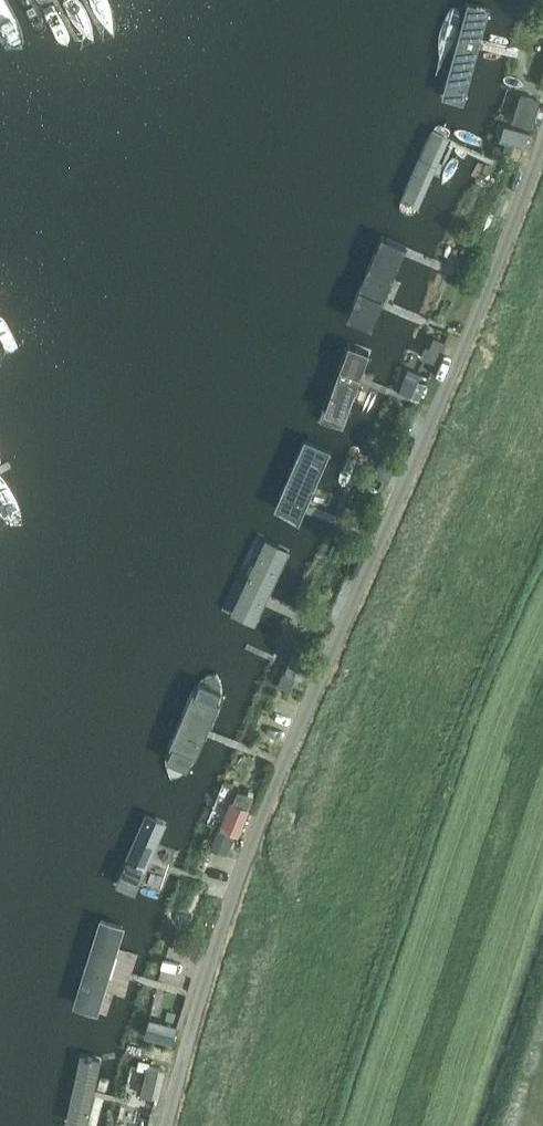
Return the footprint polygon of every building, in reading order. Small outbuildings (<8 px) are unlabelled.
[(490,11),(469,5),(443,98),(464,104),(490,11)] [(538,99),(521,94),(513,120),(530,125),(538,99)] [(528,132),(504,124),(499,139),(515,144),(523,146),(528,132)] [(440,125),(436,125),(433,127),(399,206),(400,209),(402,212),(409,215),(414,215),(416,212),(420,203),(426,190),(433,173),(448,137),(449,134),(449,131),(448,128),(440,125)] [(523,146),(515,144),(512,154),(520,156),(523,146)] [(407,246),(383,236),(347,320),(371,331),(381,308),(393,279),(403,255),(407,247),(407,246)] [(442,341),(434,337),(429,347),(425,345),(421,356),(433,361),(442,341)] [(370,355),(347,346),(319,422),(342,430),(353,401),(365,370),(370,355)] [(427,378),(408,371),(400,390),(420,398),(427,378)] [(332,450),(309,439),(276,511),(299,522),(304,511),(315,486),(332,450)] [(393,466),(381,460),(375,473),(383,477),(389,474),(393,466)] [(269,595),(288,551),(264,540),(230,615),(255,626),(265,604),(269,595)] [(309,661),(293,655),(285,672),(302,679),(309,661)] [(222,685),(218,676),(216,675),(215,674),(204,678),(196,683),(168,749),(165,760),(169,776),(171,778),(173,778),(190,771),(196,762),(206,737),(210,729),(224,696),(222,685)] [(296,680),(283,674),(278,686),(291,692),(296,680)] [(235,804),(249,810),(253,799),(239,793),(235,804)] [(235,804),(232,803),(222,828),(238,835),(249,810),(235,804)] [(166,825),(146,816),(115,888),(136,897),(141,885),(158,844),(166,825)] [(233,835),(218,829),(213,844),(227,850),(233,835)] [(227,850),(213,844),(210,850),(225,856),(227,850)] [(125,924),(101,916),(72,1004),(97,1012),(104,990),(121,937),(125,924)] [(176,1025),(150,1018),(145,1035),(172,1042),(174,1034),(176,1025)] [(81,1053),(65,1124),(75,1125),(87,1125),(98,1080),(103,1058),(81,1053)] [(148,1069),(149,1063),(150,1061),(139,1058),(138,1061),(137,1065),(137,1066),(148,1069)] [(159,1066),(149,1063),(148,1069),(141,1093),(152,1096),(159,1066)] [(164,1067),(159,1066),(152,1096),(156,1097),(161,1079),(164,1067)]
